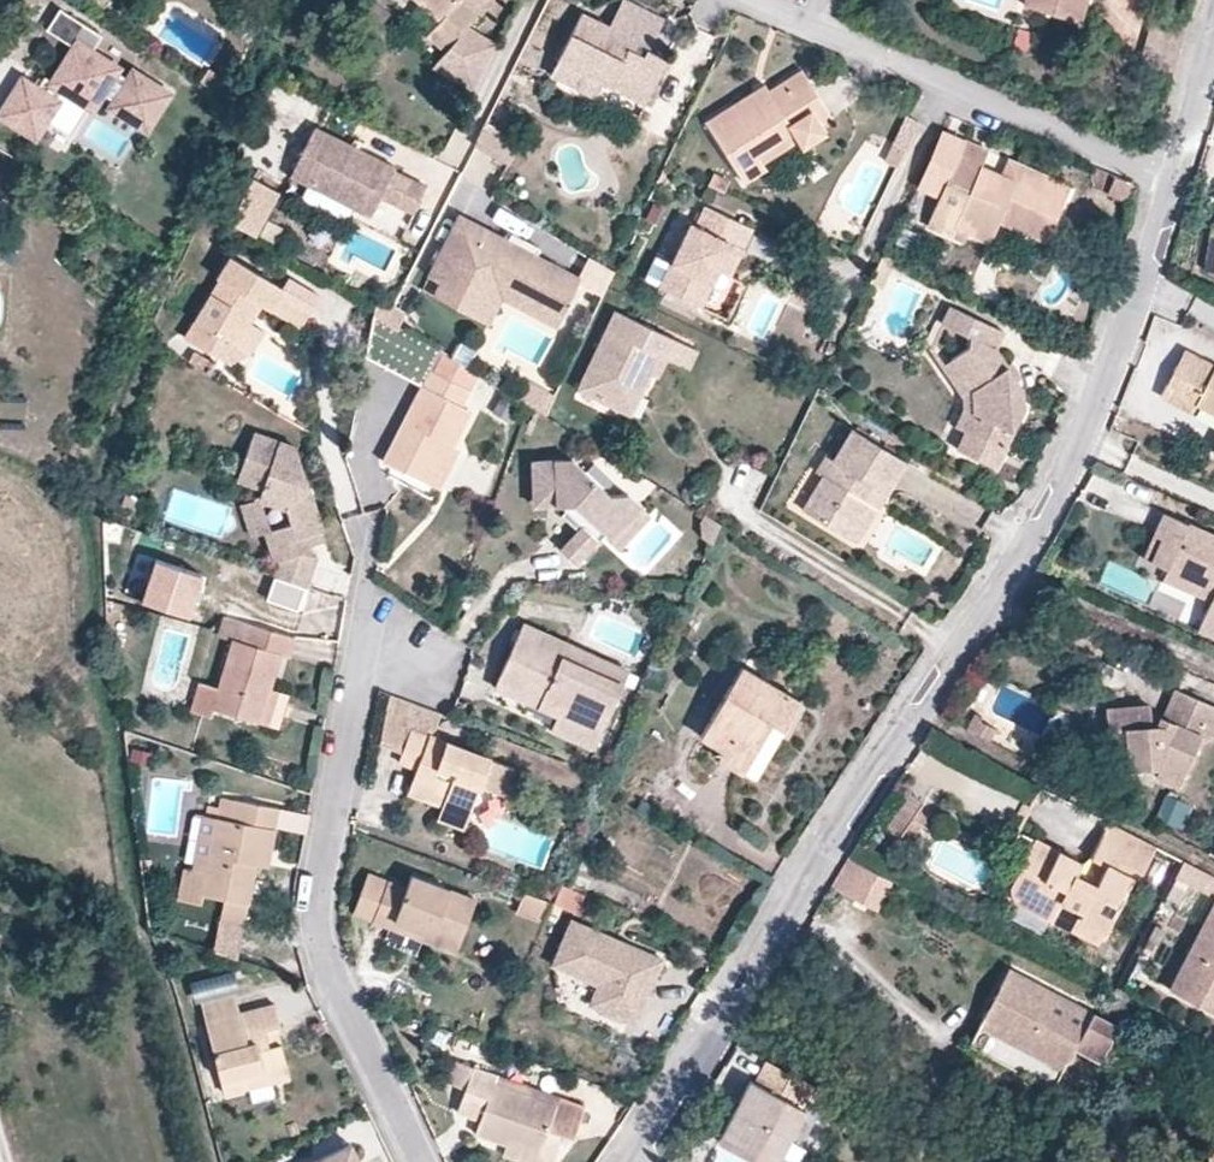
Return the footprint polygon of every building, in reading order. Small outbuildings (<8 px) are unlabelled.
[(441,21),(428,36),(446,52),(433,67),(475,91),(498,46),(467,27),(478,14),(462,0),(417,0),(441,21)] [(491,0),(462,0),(478,14),(491,0)] [(628,48),(634,36),(651,45),(664,20),(625,0),(622,0),(609,27),(582,13),(552,75),(595,97),(602,82),(645,105),(668,61),(646,50),(644,56),(628,48)] [(1022,7),(1079,25),(1087,0),(1024,0),(1022,7)] [(115,68),(117,63),(90,46),(101,30),(59,4),(46,25),(73,41),(51,77),(43,72),(36,83),(21,74),(0,108),(0,110),(34,132),(57,96),(56,96),(62,86),(92,104),(102,88),(114,95),(109,102),(145,125),(168,89),(132,66),(126,75),(115,68)] [(203,79),(219,89),(226,79),(209,68),(203,79)] [(819,123),(831,115),(802,69),(769,89),(739,108),(735,102),(706,120),(744,179),(765,166),(762,162),(756,152),(793,129),(799,138),(803,144),(824,130),(819,123)] [(739,108),(769,89),(765,83),(735,102),(739,108)] [(634,127),(639,116),(631,112),(626,122),(634,127)] [(424,181),(392,165),(393,162),(313,122),(288,171),(306,180),(309,175),(352,197),(349,202),(368,212),(378,192),(410,208),(424,181)] [(509,165),(521,143),(485,123),(474,145),(509,165)] [(762,162),(799,138),(793,129),(756,152),(762,162)] [(1046,242),(1066,195),(1020,174),(1016,182),(1001,175),(981,166),(988,150),(965,140),(961,148),(947,181),(929,223),(952,233),(955,227),(957,229),(968,234),(990,243),(999,221),(1046,242)] [(898,165),(907,146),(895,141),(886,159),(898,165)] [(944,141),(930,174),(947,181),(961,148),(944,141)] [(1071,184),(1008,157),(1001,175),(1016,182),(1020,174),(1066,195),(1071,184)] [(723,190),(729,179),(713,171),(708,182),(723,190)] [(253,232),(277,188),(250,173),(235,200),(228,214),(226,217),(253,232)] [(352,197),(309,175),(306,180),(349,202),(352,197)] [(1124,201),(1128,190),(1112,183),(1108,193),(1124,201)] [(228,214),(235,200),(218,191),(212,205),(228,214)] [(382,196),(371,214),(400,232),(410,214),(382,196)] [(654,220),(662,205),(653,200),(645,216),(654,220)] [(717,267),(730,241),(742,246),(752,226),(705,203),(695,224),(690,221),(671,260),(655,253),(643,277),(700,304),(717,267)] [(578,274),(533,250),(536,244),(521,236),(517,242),(506,236),(457,210),(426,270),(439,277),(431,291),(467,310),(481,283),(510,275),(564,303),(578,274)] [(1212,216),(1207,232),(1201,266),(1213,273),(1213,217),(1212,216)] [(909,250),(916,234),(905,228),(897,245),(909,250)] [(517,242),(521,236),(509,229),(506,236),(517,242)] [(964,243),(968,234),(957,229),(953,238),(964,243)] [(729,273),(742,246),(730,241),(717,267),(729,273)] [(297,322),(317,291),(286,272),(280,283),(228,251),(214,273),(217,275),(182,332),(214,351),(224,335),(246,349),(261,327),(248,319),(260,299),(297,322)] [(602,291),(613,267),(587,255),(576,278),(602,291)] [(564,303),(510,275),(481,283),(467,310),(487,320),(499,296),(501,296),(554,323),(564,303)] [(399,325),(407,312),(394,303),(391,309),(377,301),(374,310),(399,325)] [(649,370),(659,350),(667,354),(687,364),(696,346),(614,307),(577,385),(615,403),(622,390),(641,386),(649,370)] [(1007,366),(996,349),(1004,332),(951,307),(942,324),(970,337),(970,347),(951,360),(973,391),(975,414),(985,419),(977,437),(966,432),(958,449),(996,468),(1024,410),(1021,387),(1017,380),(1007,366)] [(399,325),(374,310),(364,354),(419,382),(438,349),(399,325)] [(246,349),(224,335),(214,351),(228,359),(244,352),(246,349)] [(213,360),(191,347),(187,356),(208,368),(213,360)] [(452,442),(469,408),(460,403),(476,370),(439,348),(383,458),(424,478),(445,438),(452,442)] [(1182,348),(1159,392),(1190,408),(1194,401),(1213,411),(1213,365),(1182,348)] [(658,374),(667,354),(659,350),(649,370),(658,374)] [(977,437),(985,419),(975,414),(973,391),(951,360),(941,367),(962,397),(963,409),(954,426),(966,432),(977,437)] [(1021,377),(1012,363),(1007,366),(1017,380),(1021,377)] [(630,410),(641,386),(622,390),(615,403),(630,410)] [(884,489),(903,458),(849,425),(831,456),(820,473),(800,506),(845,533),(875,484),(884,489)] [(323,531),(295,447),(254,432),(237,480),(263,489),(259,499),(286,508),(291,524),(269,531),(265,532),(274,559),(279,562),(275,576),(306,587),(317,557),(312,555),(309,547),(306,537),(323,531)] [(437,485),(458,445),(452,442),(445,438),(424,478),(437,485)] [(820,473),(831,456),(822,451),(812,468),(820,473)] [(609,492),(571,456),(531,457),(533,502),(558,501),(572,500),(588,515),(581,522),(559,546),(574,561),(603,530),(610,536),(640,504),(626,491),(609,492)] [(854,539),(884,489),(875,484),(845,533),(854,539)] [(135,511),(140,499),(126,494),(121,506),(135,511)] [(269,531),(259,499),(240,505),(250,537),(265,532),(269,531)] [(588,515),(572,500),(558,501),(581,522),(588,515)] [(620,545),(650,513),(640,504),(610,536),(620,545)] [(1163,509),(1154,530),(1162,534),(1151,557),(1167,564),(1213,585),(1213,531),(1163,509)] [(713,548),(722,528),(706,518),(701,527),(703,541),(713,548)] [(326,541),(323,531),(306,537),(309,547),(326,541)] [(205,566),(154,550),(140,592),(190,609),(205,566)] [(1167,564),(1161,575),(1210,597),(1213,587),(1213,585),(1167,564)] [(306,587),(275,576),(269,595),(300,606),(306,587)] [(1210,597),(1197,625),(1213,632),(1213,587),(1210,597)] [(217,684),(211,704),(260,719),(269,685),(280,651),(288,653),(294,633),(249,620),(252,610),(227,604),(219,633),(232,637),(217,684)] [(627,667),(584,648),(579,659),(560,651),(565,640),(522,620),(497,674),(525,686),(529,677),(545,684),(541,694),(578,710),(568,732),(594,744),(627,667)] [(579,659),(584,648),(565,640),(560,651),(579,659)] [(783,726),(800,698),(741,663),(700,733),(722,746),(717,755),(741,769),(743,767),(770,719),(783,726)] [(578,710),(541,694),(545,684),(529,677),(525,686),(497,674),(493,683),(556,712),(550,724),(568,732),(578,710)] [(198,678),(189,706),(209,712),(211,704),(217,684),(198,678)] [(260,719),(278,724),(288,690),(269,685),(260,719)] [(1202,736),(1210,740),(1213,730),(1213,707),(1175,690),(1163,718),(1151,712),(1150,705),(1106,708),(1106,711),(1108,728),(1111,755),(1128,754),(1130,770),(1153,768),(1159,772),(1156,778),(1179,788),(1202,736)] [(514,766),(488,756),(488,754),(432,733),(440,711),(388,692),(379,740),(401,748),(398,758),(415,765),(411,778),(445,792),(440,804),(436,815),(462,825),(478,782),(504,793),(514,766)] [(1108,728),(1106,711),(1088,713),(1090,730),(1108,728)] [(996,729),(980,721),(982,717),(975,714),(967,730),(989,741),(996,729)] [(754,774),(783,726),(770,719),(743,767),(754,774)] [(149,761),(151,750),(134,746),(132,758),(149,761)] [(1130,770),(1128,754),(1111,755),(1112,772),(1130,770)] [(445,792),(411,778),(406,791),(440,804),(445,792)] [(1183,829),(1192,806),(1166,794),(1156,817),(1183,829)] [(256,862),(263,824),(275,826),(279,806),(221,795),(220,805),(207,803),(206,813),(203,812),(193,867),(184,865),(178,896),(201,901),(203,892),(224,896),(249,900),(256,862)] [(1098,885),(1077,874),(1083,864),(1035,839),(1010,887),(1013,899),(1020,906),(1049,921),(1051,922),(1062,901),(1083,912),(1080,917),(1106,931),(1134,877),(1140,880),(1157,847),(1109,822),(1091,859),(1106,867),(1098,885)] [(268,864),(275,826),(263,824),(256,862),(268,864)] [(603,853),(608,840),(593,833),(587,846),(603,853)] [(1098,885),(1106,867),(1091,859),(1083,864),(1077,874),(1098,885)] [(1213,884),(1213,876),(1184,861),(1176,877),(1189,884),(1209,894),(1213,884)] [(373,918),(388,877),(368,870),(353,910),(373,918)] [(872,900),(882,882),(861,871),(851,888),(872,900)] [(459,942),(477,897),(411,872),(407,885),(388,877),(373,918),(392,925),(395,917),(459,942)] [(1179,904),(1189,884),(1176,877),(1166,897),(1179,904)] [(575,910),(584,891),(562,882),(554,901),(575,910)] [(545,921),(554,901),(524,890),(516,909),(545,921)] [(244,923),(249,900),(224,896),(219,918),(244,923)] [(1098,946),(1106,931),(1080,917),(1083,912),(1062,901),(1051,922),(1098,946)] [(1170,990),(1213,1013),(1213,904),(1170,990)] [(1049,921),(1020,906),(1013,919),(1042,934),(1049,921)] [(459,942),(395,917),(392,925),(456,950),(459,942)] [(635,1021),(663,956),(571,917),(552,962),(598,982),(590,1001),(635,1021)] [(239,956),(244,923),(219,918),(214,947),(239,956)] [(1119,1026),(1009,969),(980,1026),(1062,1070),(1075,1047),(1101,1061),(1119,1026)] [(234,989),(230,970),(196,979),(201,998),(234,989)] [(240,1011),(234,989),(201,998),(206,1019),(240,1011)] [(286,1060),(281,1041),(269,1044),(265,1027),(277,1024),(280,1023),(275,1002),(240,1011),(206,1019),(224,1090),(247,1084),(244,1071),(286,1060)] [(281,1041),(277,1024),(265,1027),(269,1044),(281,1041)] [(1062,1070),(980,1026),(970,1044),(1052,1089),(1062,1070)] [(805,1105),(803,1104),(815,1082),(766,1056),(754,1078),(750,1076),(719,1136),(768,1161),(775,1161),(805,1105)] [(465,1086),(473,1064),(455,1057),(447,1079),(465,1086)] [(290,1074),(286,1060),(244,1071),(247,1084),(290,1074)] [(574,1136),(585,1103),(560,1094),(557,1102),(494,1079),(497,1072),(473,1064),(465,1086),(457,1109),(480,1117),(476,1130),(507,1141),(508,1136),(540,1148),(548,1126),(564,1132),(574,1136)] [(560,1094),(497,1072),(494,1079),(557,1102),(560,1094)] [(564,1132),(548,1126),(540,1148),(508,1136),(507,1141),(502,1153),(528,1161),(553,1161),(564,1132)] [(1207,1137),(1209,1157),(1202,1158),(1202,1161),(1213,1161),(1213,1136),(1207,1137)] [(351,1141),(306,1161),(361,1161),(351,1141)]
